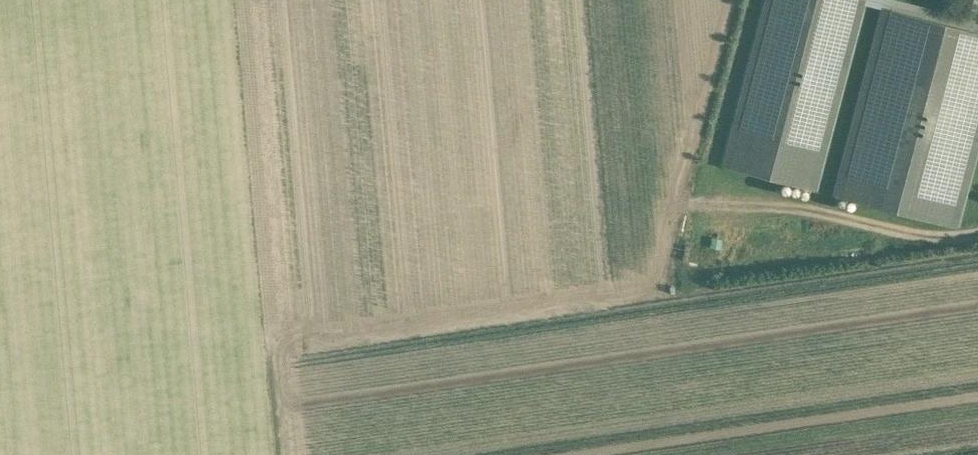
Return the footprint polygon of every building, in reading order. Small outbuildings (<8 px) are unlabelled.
[(952,12),(906,0),(765,0),(719,160),(812,185),(863,1),(882,6),(831,193),(953,226),(977,136),(977,8),(975,19),(952,12)]
